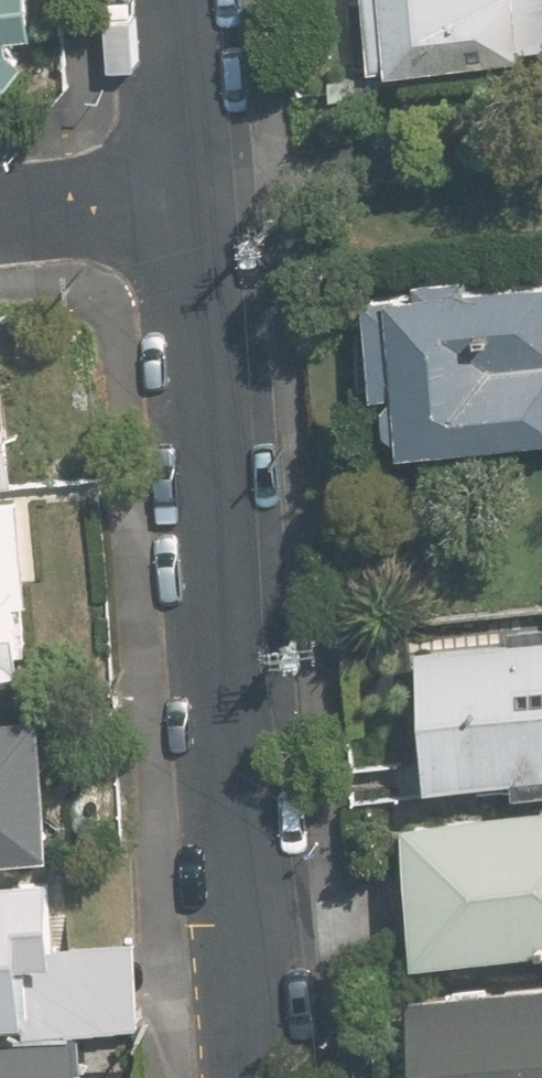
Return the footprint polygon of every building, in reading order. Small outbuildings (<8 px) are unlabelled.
[(29,77),(22,0),(0,0),(0,79),(29,77)] [(373,64),(541,50),(541,0),(367,0),(373,64)] [(369,276),(381,437),(541,425),(541,263),(369,276)] [(21,478),(14,384),(0,385),(0,480),(21,478)] [(0,495),(0,671),(43,667),(27,492),(0,495)] [(418,645),(425,775),(541,768),(541,637),(418,645)] [(0,713),(0,851),(53,846),(38,709),(0,713)] [(400,820),(411,946),(541,935),(541,808),(400,820)] [(0,872),(0,1014),(130,1002),(124,936),(61,942),(54,867),(0,872)] [(404,988),(411,1077),(541,1077),(541,977),(404,988)] [(0,1041),(0,1077),(81,1077),(77,1035),(0,1041)]
